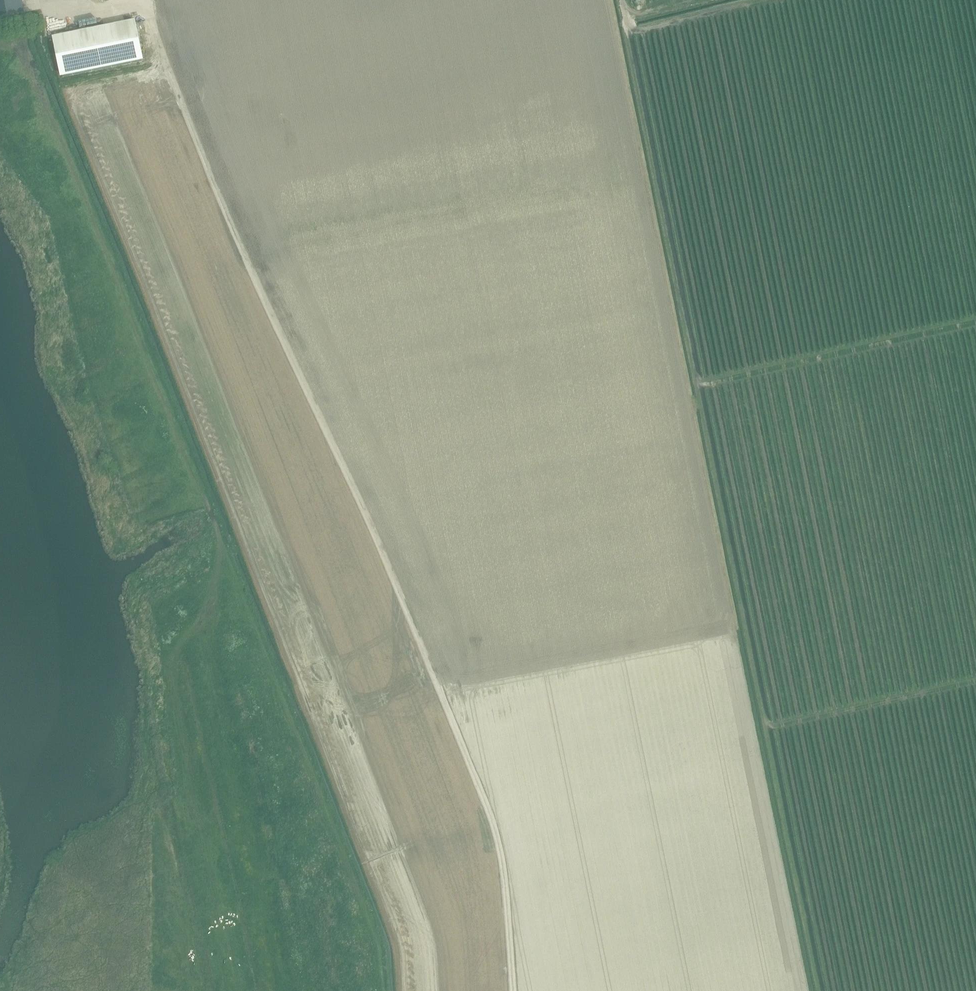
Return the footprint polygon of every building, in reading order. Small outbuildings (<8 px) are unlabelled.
[(24,13),(21,0),(0,0),(0,18),(24,13)] [(61,78),(144,61),(135,21),(53,37),(61,78)]
